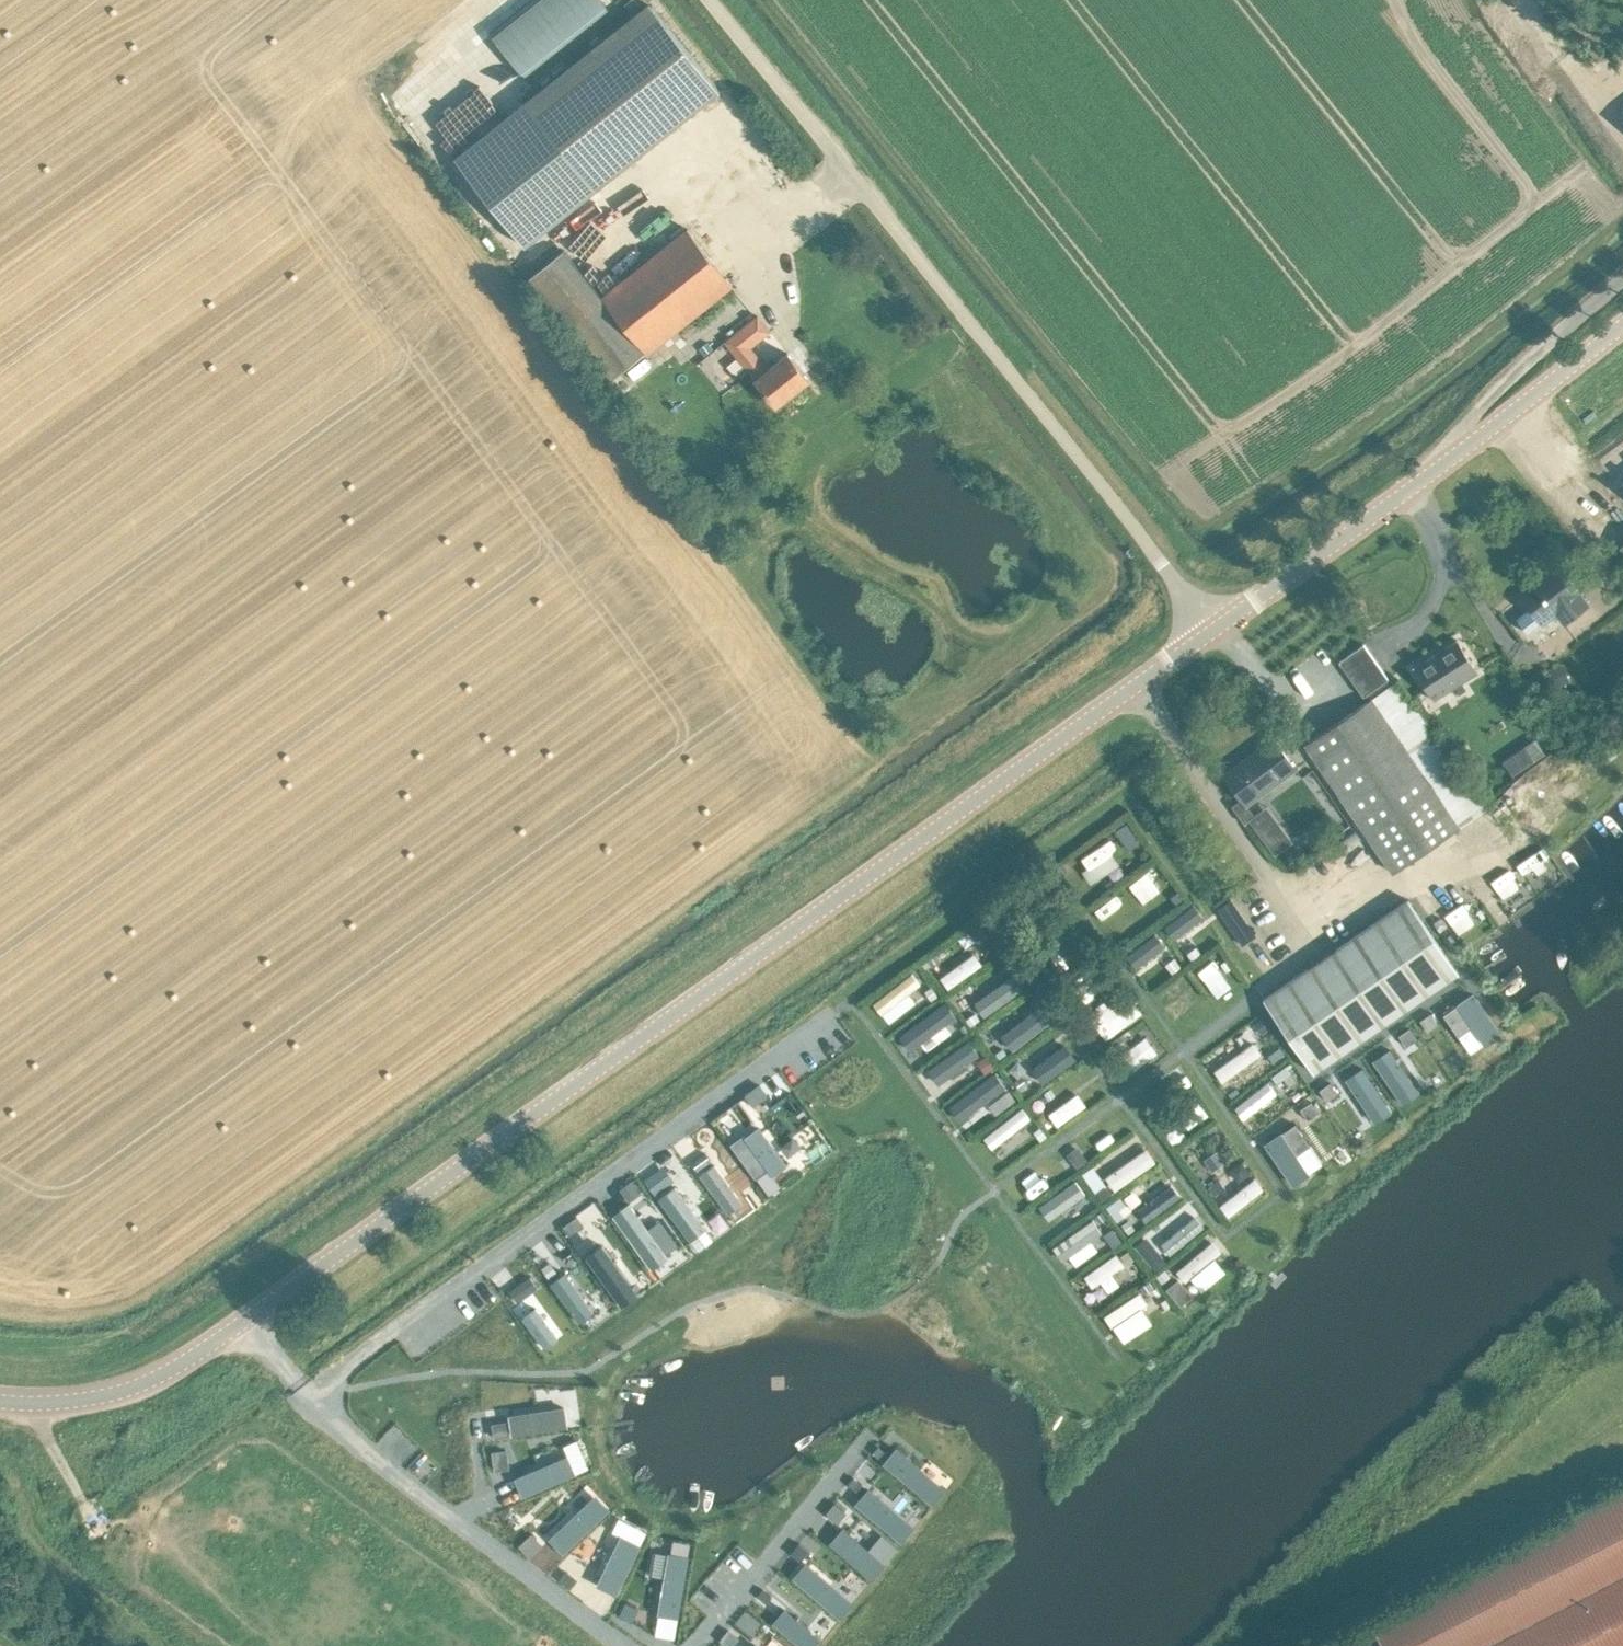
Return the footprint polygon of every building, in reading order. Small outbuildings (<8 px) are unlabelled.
[(491,33),(525,76),(608,10),(601,0),(531,0),(491,33)] [(640,6),(636,0),(630,0),(625,4),(627,8),(632,13),(640,6)] [(651,5),(456,161),(524,247),(719,91),(651,5)] [(647,353),(733,284),(688,228),(602,297),(606,301),(646,352),(647,353)] [(606,301),(605,302),(563,250),(529,277),(569,328),(612,380),(646,352),(634,336),(606,301)] [(767,369),(749,348),(770,331),(757,315),(725,342),(777,407),(810,380),(787,353),(767,369)] [(1517,620),(1528,634),(1542,623),(1555,612),(1563,622),(1588,603),(1560,566),(1521,596),(1531,609),(1517,620)] [(1459,639),(1413,666),(1432,698),(1478,672),(1459,639)] [(1363,696),(1388,679),(1364,644),(1339,661),(1363,696)] [(1550,689),(1571,682),(1565,663),(1544,670),(1550,689)] [(1371,699),(1305,744),(1318,762),(1393,871),(1458,826),(1371,699)] [(1246,804),(1295,768),(1273,738),(1224,774),(1246,804)] [(1396,1016),(1459,972),(1408,898),(1263,997),(1315,1072),(1316,1071),(1335,1058),(1372,1033),(1396,1016)] [(1232,900),(1225,904),(1237,922),(1231,926),(1243,944),(1256,936),(1232,900)] [(1196,915),(1187,925),(1198,935),(1207,925),(1196,915)] [(1181,954),(1197,940),(1181,922),(1165,936),(1181,954)] [(1200,955),(1211,973),(1231,961),(1219,943),(1200,955)] [(992,957),(983,945),(947,972),(956,984),(992,957)] [(992,986),(1007,981),(1000,962),(986,967),(992,986)] [(1019,994),(1010,983),(974,1009),(983,1021),(1019,994)] [(1474,996),(1460,1006),(1489,1048),(1503,1039),(1474,996)] [(948,1022),(939,1010),(903,1037),(912,1048),(948,1022)] [(1046,1025),(1038,1014),(1002,1040),(1010,1052),(1046,1025)] [(976,1057),(968,1045),(932,1072),(940,1084),(976,1057)] [(1262,1058),(1253,1046),(1217,1073),(1226,1085),(1262,1058)] [(1077,1059),(1068,1047),(1032,1074),(1041,1085),(1077,1059)] [(1389,1053),(1376,1063),(1405,1105),(1419,1095),(1389,1053)] [(1361,1071),(1348,1081),(1377,1123),(1390,1114),(1361,1071)] [(998,1092),(990,1080),(954,1106),(962,1118),(998,1092)] [(1099,1094),(1090,1083),(1054,1109),(1063,1121),(1099,1094)] [(1276,1098),(1267,1086),(1238,1107),(1246,1119),(1276,1098)] [(1299,1102),(1280,1116),(1301,1144),(1320,1130),(1299,1102)] [(1175,1115),(1161,1125),(1190,1167),(1204,1157),(1175,1115)] [(760,1186),(788,1166),(761,1129),(734,1149),(760,1186)] [(1279,1138),(1265,1147),(1294,1189),(1308,1180),(1279,1138)] [(1150,1164),(1141,1152),(1106,1179),(1114,1191),(1150,1164)] [(1161,1162),(1126,1185),(1137,1201),(1171,1179),(1161,1162)] [(732,1218),(746,1207),(717,1167),(702,1178),(732,1218)] [(1220,1178),(1206,1188),(1235,1230),(1249,1220),(1220,1178)] [(1084,1195),(1076,1183),(1040,1210),(1048,1221),(1084,1195)] [(1181,1201),(1172,1189),(1136,1216),(1145,1227),(1181,1201)] [(690,1241),(705,1230),(675,1190),(661,1201),(690,1241)] [(1072,1216),(1083,1233),(1124,1208),(1116,1194),(1105,1201),(1103,1196),(1072,1216)] [(650,1267),(665,1256),(630,1210),(616,1221),(650,1267)] [(1205,1230),(1197,1218),(1161,1245),(1169,1257),(1205,1230)] [(1223,1256),(1214,1244),(1178,1271),(1187,1283),(1223,1256)] [(622,1306),(636,1295),(602,1250),(587,1260),(622,1306)] [(1122,1271),(1114,1259),(1078,1285),(1086,1297),(1122,1271)] [(1122,1291),(1130,1304),(1168,1283),(1160,1269),(1122,1291)] [(586,1332),(601,1321),(566,1275),(551,1286),(586,1332)] [(1179,1280),(1168,1290),(1181,1306),(1193,1297),(1179,1280)] [(543,1353),(558,1342),(534,1309),(519,1320),(543,1353)] [(1150,1326),(1142,1314),(1116,1331),(1125,1343),(1150,1326)] [(563,1430),(560,1412),(515,1419),(518,1437),(563,1430)] [(930,1500),(941,1486),(897,1451),(886,1466),(930,1500)] [(569,1477),(562,1460),(520,1478),(527,1495),(569,1477)] [(1620,1486),(1369,1616),(1384,1645),(1622,1645),(1622,1485),(1620,1486)] [(900,1543),(911,1528),(867,1494),(856,1508),(900,1543)] [(551,1538),(563,1551),(605,1512),(593,1498),(551,1538)] [(874,1582),(885,1567),(841,1533),(830,1547),(874,1582)] [(636,1552),(620,1545),(600,1586),(617,1594),(636,1552)] [(659,1615),(677,1618),(688,1562),(670,1558),(659,1615)] [(840,1616),(851,1602),(807,1567),(796,1581),(840,1616)] [(821,1642),(784,1614),(773,1628),(796,1645),(817,1645),(821,1642)]
